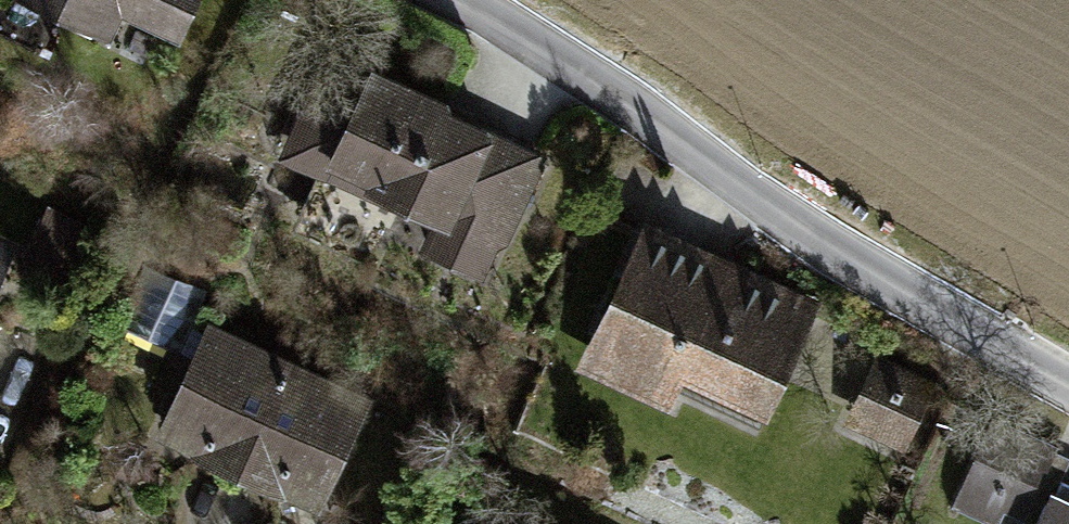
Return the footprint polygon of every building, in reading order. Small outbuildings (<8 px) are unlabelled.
[(115,41),(126,18),(182,42),(201,0),(30,0),(115,41)] [(546,146),(324,36),(274,150),(433,225),(421,251),(490,277),(546,146)] [(825,301),(645,215),(578,366),(671,406),(679,384),(761,423),(825,301)] [(0,228),(0,283),(21,237),(0,228)] [(290,349),(209,311),(157,428),(239,465),(290,349)] [(937,377),(874,348),(846,426),(909,450),(937,377)] [(375,387),(290,349),(239,465),(319,503),(375,387)] [(994,421),(955,509),(988,523),(999,523),(1007,506),(1035,522),(1034,523),(1068,523),(1068,492),(1053,486),(1066,457),(994,421)]
